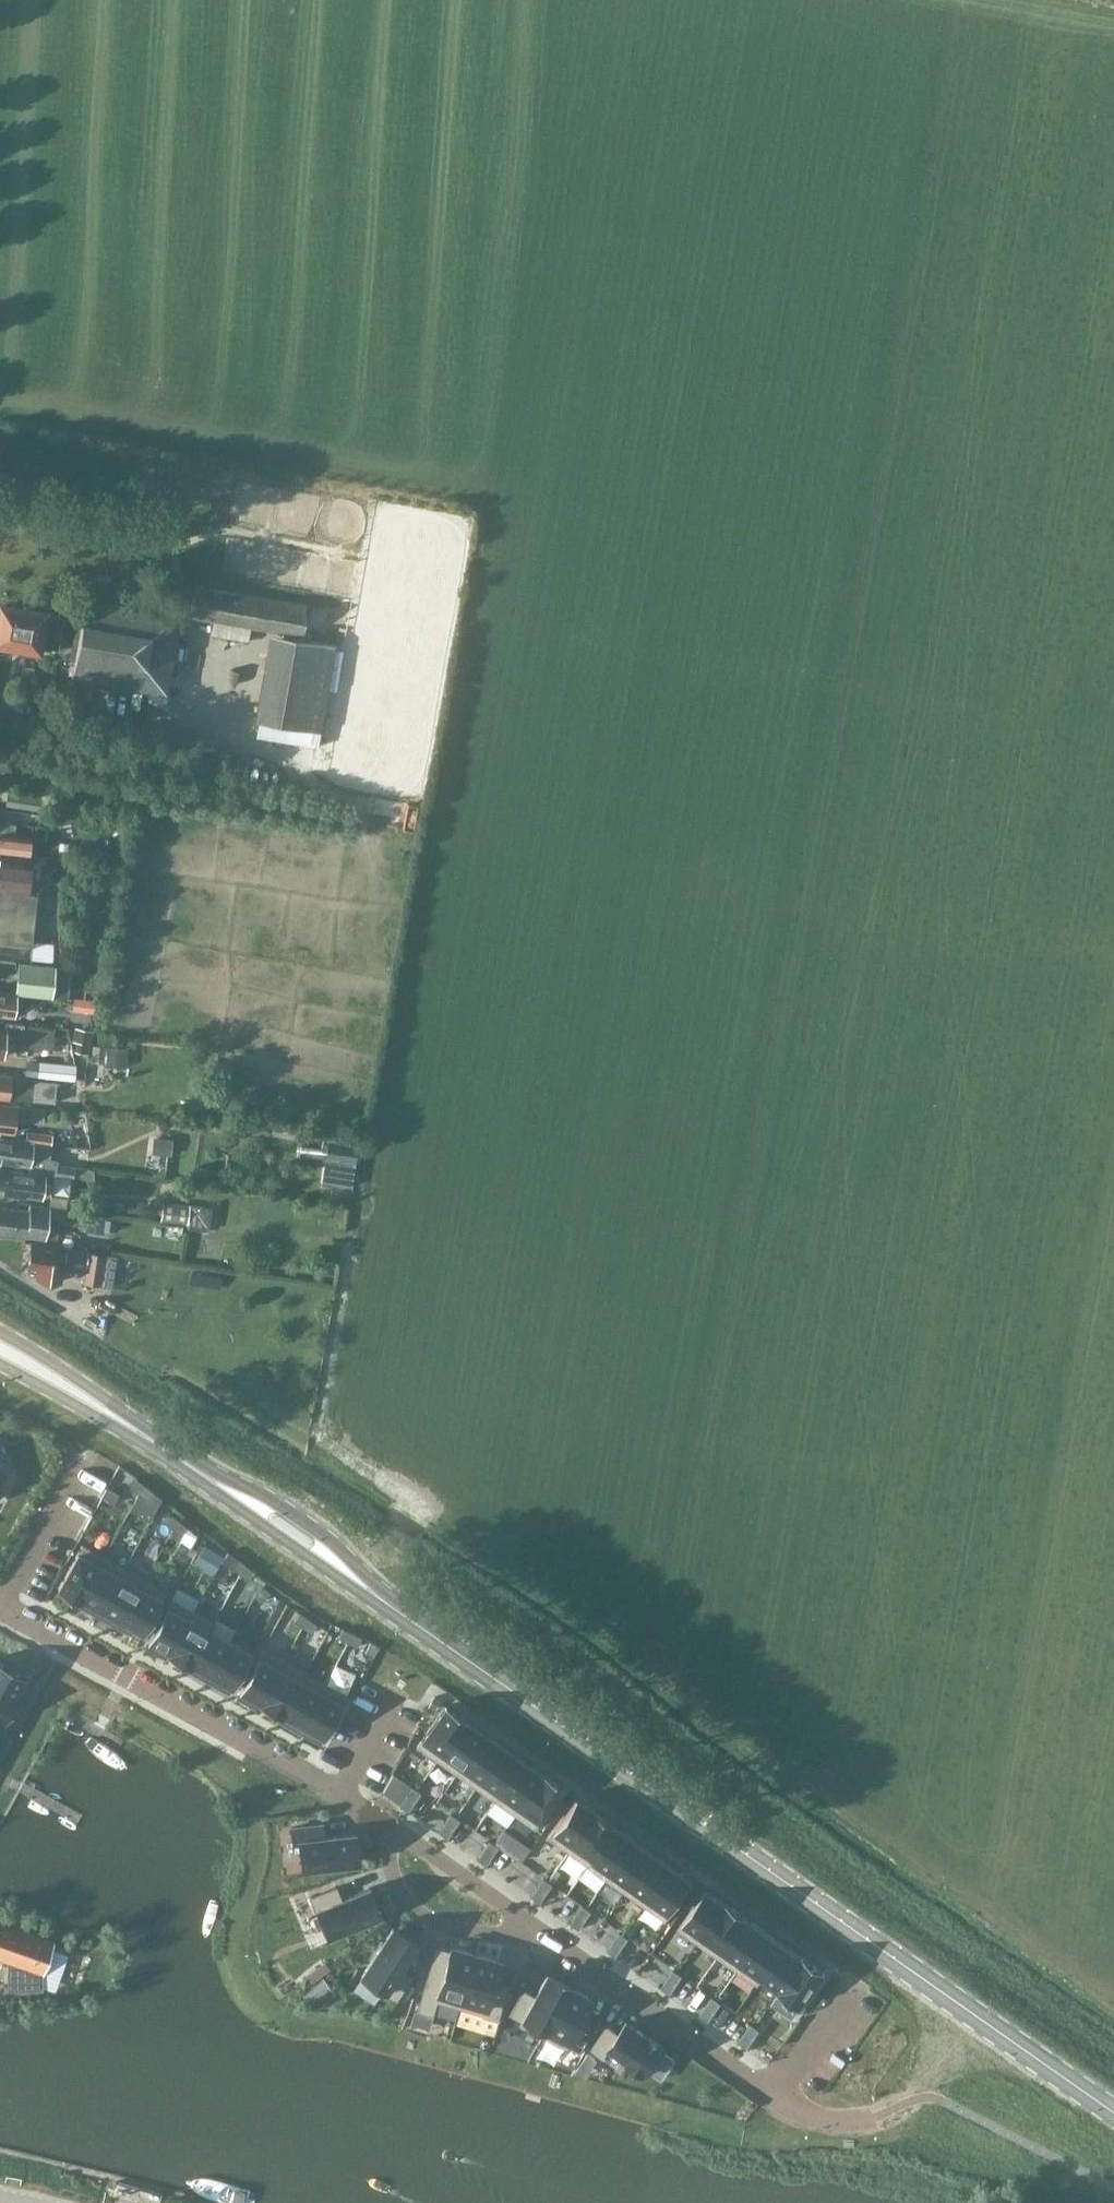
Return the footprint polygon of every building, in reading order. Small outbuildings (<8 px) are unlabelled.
[(301,636),(307,604),(193,584),(187,616),(301,636)] [(166,694),(181,612),(85,595),(71,678),(166,694)] [(63,615),(48,613),(0,604),(0,642),(41,649),(41,648),(50,650),(50,647),(58,649),(58,648),(65,649),(68,635),(60,634),(63,615)] [(268,633),(253,720),(259,721),(256,734),(287,739),(289,726),(320,732),(334,645),(268,633)] [(40,811),(43,797),(7,791),(5,805),(40,811)] [(29,855),(31,836),(13,834),(14,823),(0,822),(0,852),(29,855)] [(46,824),(32,822),(31,835),(45,837),(46,824)] [(55,842),(38,842),(37,850),(55,851),(55,842)] [(87,850),(86,858),(97,859),(98,851),(87,850)] [(31,946),(34,911),(36,893),(28,891),(31,861),(0,857),(0,943),(31,946)] [(5,961),(0,961),(0,974),(8,975),(9,965),(17,966),(14,992),(52,996),(55,965),(6,960),(5,961)] [(21,994),(0,992),(0,1014),(18,1016),(21,994)] [(70,1010),(95,1013),(96,1000),(72,997),(70,1010)] [(23,1024),(5,1022),(4,1028),(0,1028),(0,1056),(4,1057),(6,1036),(21,1037),(21,1045),(33,1046),(51,1048),(54,1028),(35,1026),(23,1024)] [(75,1041),(74,1050),(89,1052),(92,1028),(73,1025),(71,1040),(75,1041)] [(92,1044),(91,1061),(104,1061),(105,1060),(126,1060),(127,1045),(105,1044),(105,1045),(92,1044)] [(28,1074),(74,1079),(75,1064),(29,1059),(28,1074)] [(11,1076),(11,1075),(0,1073),(0,1098),(9,1099),(9,1097),(48,1101),(50,1080),(11,1076)] [(181,1110),(204,1114),(206,1103),(183,1099),(181,1110)] [(34,1108),(0,1104),(0,1131),(14,1132),(16,1119),(42,1123),(43,1109),(34,1108)] [(24,1139),(50,1142),(51,1135),(25,1132),(24,1139)] [(300,1143),(299,1156),(323,1159),(354,1163),(357,1141),(326,1136),(325,1147),(300,1143)] [(24,1142),(0,1138),(0,1160),(28,1164),(27,1171),(44,1173),(94,1180),(94,1169),(74,1166),(53,1163),(54,1158),(48,1157),(50,1142),(24,1139),(24,1142)] [(169,1140),(161,1139),(159,1152),(168,1153),(169,1140)] [(198,1164),(196,1176),(214,1179),(215,1167),(198,1164)] [(23,1172),(23,1171),(0,1168),(0,1193),(19,1195),(20,1194),(41,1197),(44,1175),(44,1173),(27,1171),(27,1173),(23,1172)] [(285,1177),(281,1192),(325,1201),(328,1186),(285,1177)] [(49,1205),(49,1206),(65,1208),(72,1209),(73,1197),(51,1194),(49,1205)] [(187,1222),(186,1227),(208,1230),(209,1218),(200,1205),(163,1200),(160,1219),(187,1222)] [(49,1206),(48,1207),(28,1204),(27,1210),(0,1206),(0,1232),(26,1235),(26,1234),(57,1238),(59,1221),(63,1221),(65,1208),(49,1206)] [(88,1215),(86,1228),(103,1230),(104,1228),(116,1230),(117,1220),(105,1218),(105,1217),(88,1215)] [(66,1247),(66,1246),(31,1241),(27,1266),(37,1268),(36,1278),(59,1281),(62,1263),(84,1267),(83,1283),(113,1286),(117,1253),(91,1250),(91,1249),(77,1247),(76,1248),(66,1247)] [(130,1487),(138,1492),(144,1484),(137,1478),(130,1487)] [(144,1484),(138,1492),(147,1499),(153,1491),(144,1484)] [(108,1488),(103,1497),(112,1502),(117,1492),(108,1488)] [(165,1522),(172,1528),(179,1520),(171,1514),(165,1522)] [(179,1520),(172,1528),(181,1535),(187,1527),(179,1520)] [(81,1600),(82,1599),(80,1598),(103,1555),(83,1544),(58,1588),(81,1600)] [(223,1557),(204,1545),(199,1554),(218,1565),(223,1557)] [(80,1598),(82,1599),(100,1609),(124,1567),(103,1555),(80,1598)] [(239,1573),(245,1565),(238,1559),(232,1567),(239,1573)] [(246,1566),(245,1565),(239,1573),(248,1580),(255,1572),(246,1566)] [(124,1567),(100,1609),(121,1621),(144,1578),(124,1567)] [(167,1591),(144,1578),(121,1621),(144,1633),(167,1591)] [(270,1591),(261,1585),(255,1593),(264,1599),(270,1591)] [(148,1641),(169,1652),(192,1610),(172,1598),(148,1641)] [(191,1666),(191,1665),(189,1664),(207,1631),(208,1629),(209,1630),(214,1622),(192,1610),(169,1652),(168,1653),(191,1666)] [(294,1622),(301,1627),(307,1618),(300,1613),(294,1622)] [(307,1618),(301,1627),(311,1633),(317,1625),(307,1618)] [(189,1664),(191,1665),(210,1675),(223,1650),(229,1641),(209,1630),(208,1629),(207,1631),(189,1664)] [(346,1643),(351,1633),(343,1629),(338,1638),(346,1643)] [(361,1638),(351,1633),(346,1643),(357,1648),(361,1638)] [(223,1650),(210,1675),(232,1688),(251,1653),(229,1641),(223,1650)] [(370,1642),(364,1652),(372,1656),(378,1646),(370,1642)] [(239,1691),(260,1703),(263,1696),(283,1660),(262,1649),(239,1691)] [(263,1696),(260,1703),(259,1704),(281,1716),(282,1715),(280,1714),(303,1672),(283,1660),(263,1696)] [(15,1698),(16,1697),(14,1697),(26,1676),(0,1662),(0,1690),(15,1698)] [(282,1715),(301,1725),(324,1683),(305,1672),(303,1672),(280,1714),(282,1715)] [(324,1683),(301,1725),(324,1738),(347,1696),(324,1683)] [(4,1719),(15,1698),(0,1690),(0,1717),(4,1719)] [(444,1705),(416,1745),(436,1759),(464,1720),(465,1721),(466,1719),(444,1705)] [(464,1720),(436,1759),(456,1773),(483,1734),(465,1721),(464,1720)] [(483,1734),(456,1773),(475,1786),(502,1747),(483,1734)] [(502,1747),(475,1786),(494,1800),(522,1761),(502,1747)] [(522,1761),(494,1800),(514,1813),(541,1774),(540,1773),(522,1761)] [(541,1774),(514,1813),(534,1827),(562,1787),(541,1772),(540,1773),(541,1774)] [(420,1792),(411,1786),(405,1795),(414,1801),(420,1792)] [(414,1801),(405,1795),(399,1804),(407,1810),(414,1801)] [(574,1797),(547,1837),(567,1851),(595,1812),(594,1811),(574,1797)] [(595,1812),(567,1851),(587,1864),(614,1825),(615,1826),(616,1825),(595,1810),(594,1811),(595,1812)] [(459,1819),(450,1813),(444,1822),(452,1828),(459,1819)] [(452,1828),(444,1822),(437,1831),(446,1837),(452,1828)] [(322,1823),(290,1827),(292,1842),(298,1841),(301,1868),(358,1861),(354,1833),(324,1836),(322,1823)] [(614,1825),(587,1864),(606,1878),(633,1839),(615,1826),(614,1825)] [(633,1839),(606,1878),(625,1891),(653,1852),(633,1839)] [(497,1846),(488,1840),(482,1849),(491,1855),(497,1846)] [(491,1855),(482,1849),(476,1858),(485,1864),(491,1855)] [(653,1852),(625,1891),(645,1905),(672,1866),(653,1852)] [(672,1866),(645,1905),(665,1919),(692,1880),(672,1866)] [(551,1884),(542,1878),(536,1886),(545,1893),(551,1884)] [(335,1886),(310,1897),(315,1910),(317,1910),(327,1935),(380,1913),(369,1887),(341,1899),(335,1886)] [(545,1893),(536,1886),(530,1895),(538,1902),(545,1893)] [(705,1889),(678,1928),(698,1942),(726,1903),(725,1903),(705,1889)] [(726,1903),(698,1942),(718,1956),(745,1917),(746,1917),(747,1916),(725,1901),(725,1903),(726,1903)] [(589,1911),(581,1905),(574,1914),(583,1920),(589,1911)] [(583,1920),(574,1914),(568,1922),(577,1929),(583,1920)] [(745,1917),(718,1956),(737,1969),(764,1930),(746,1917),(745,1917)] [(9,1960),(9,1987),(40,1986),(39,1971),(42,1972),(53,1940),(0,1922),(0,1957),(9,1960)] [(392,1927),(362,1973),(384,1989),(383,1991),(395,1999),(411,1975),(399,1968),(416,1942),(392,1927)] [(764,1930),(737,1969),(757,1984),(762,1977),(761,1976),(783,1944),(764,1930)] [(613,1941),(622,1947),(628,1938),(619,1932),(613,1941)] [(622,1947),(613,1941),(607,1950),(616,1956),(622,1947)] [(803,1957),(783,1944),(761,1976),(762,1977),(780,1990),(803,1957)] [(430,1965),(417,2009),(432,2013),(436,1999),(459,2006),(474,1953),(471,1952),(471,1951),(455,1946),(454,1947),(450,1946),(449,1950),(443,1969),(430,1965)] [(474,1953),(459,2006),(482,2013),(482,2014),(496,2019),(506,1988),(492,1984),(499,1960),(495,1959),(495,1958),(478,1953),(478,1954),(474,1953)] [(800,2005),(824,1970),(804,1956),(803,1957),(780,1990),(779,1991),(800,2005)] [(682,1975),(673,1969),(667,1978),(675,1984),(682,1975)] [(522,1989),(509,2013),(521,2020),(519,2023),(542,2035),(568,1986),(546,1974),(534,1996),(522,1989)] [(675,1984),(667,1978),(660,1987),(669,1993),(675,1984)] [(568,1986),(542,2035),(565,2047),(566,2044),(578,2051),(592,2027),(579,2020),(591,1999),(587,1997),(588,1996),(574,1989),(569,1987),(569,1986),(568,1986)] [(720,2002),(712,1996),(705,2005),(714,2011),(720,2002)] [(746,2012),(772,2017),(774,2002),(749,1997),(746,2012)] [(714,2011),(705,2005),(699,2014),(708,2020),(714,2011)] [(415,2009),(413,2017),(429,2021),(432,2014),(415,2009)] [(626,2021),(618,2033),(606,2025),(591,2048),(603,2057),(610,2046),(629,2059),(628,2059),(644,2071),(645,2070),(647,2072),(664,2047),(662,2046),(646,2034),(646,2035),(626,2021)] [(759,2029),(750,2023),(744,2032),(753,2038),(759,2029)] [(753,2038),(744,2032),(738,2041),(746,2047),(753,2038)] [(585,2051),(579,2059),(590,2066),(595,2058),(585,2051)]
